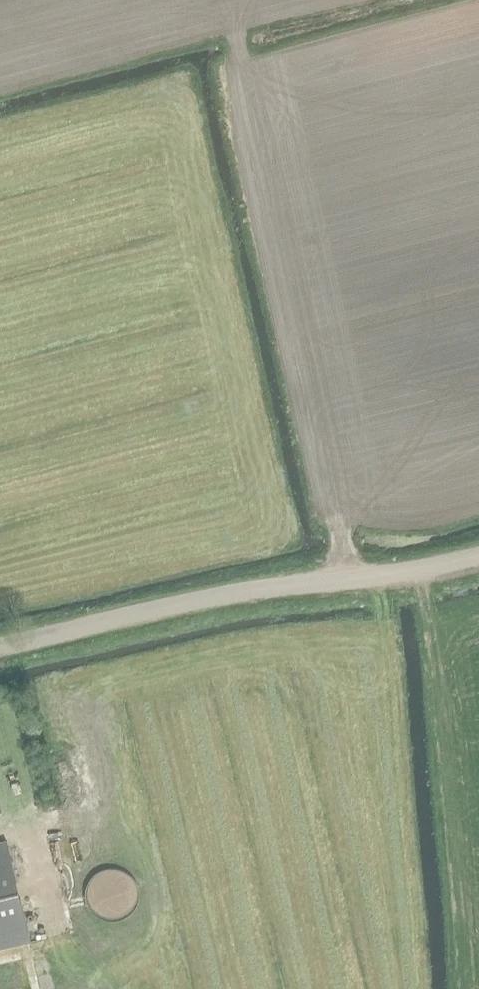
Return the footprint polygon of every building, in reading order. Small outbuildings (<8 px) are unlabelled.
[(0,842),(0,949),(32,941),(8,840),(0,842)]
